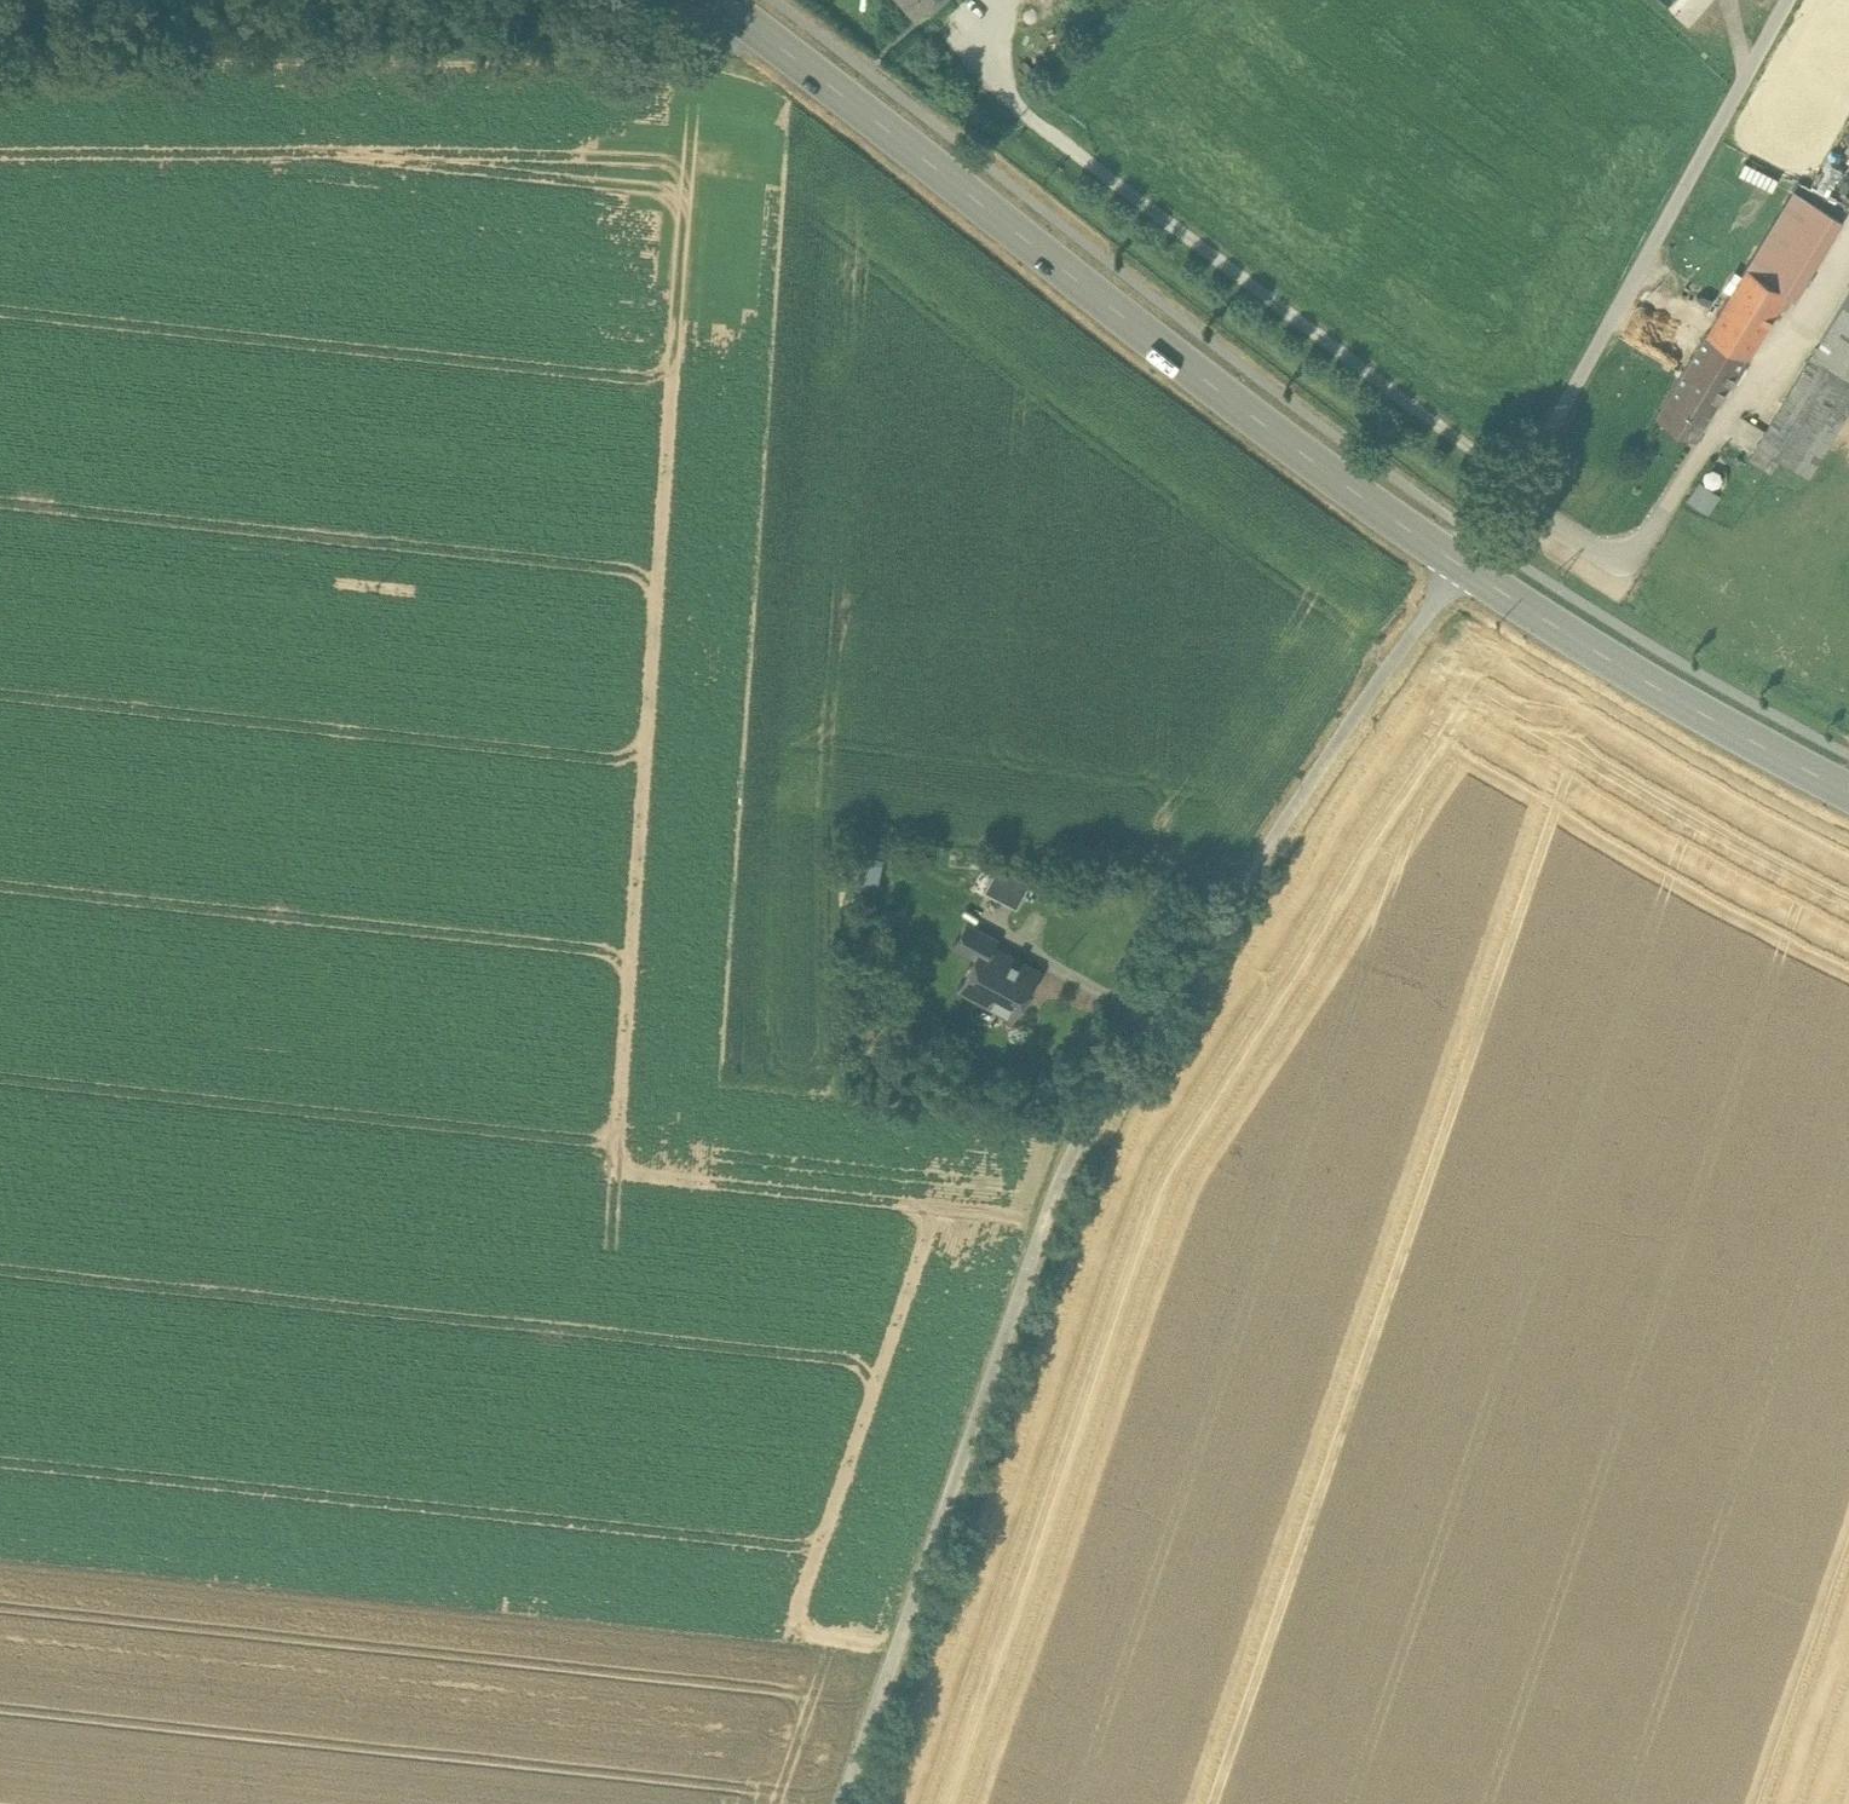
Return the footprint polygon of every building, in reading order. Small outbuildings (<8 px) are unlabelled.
[(916,18),(937,0),(901,0),(916,18)] [(1782,209),(1678,380),(1717,403),(1744,358),(1748,360),(1788,294),(1793,297),(1829,237),(1782,209)] [(1814,351),(1848,372),(1848,293),(1814,351)] [(1814,351),(1775,416),(1810,437),(1848,374),(1848,372),(1814,351)] [(1810,437),(1800,454),(1793,465),(1792,467),(1809,477),(1848,412),(1848,374),(1810,437)] [(1717,403),(1678,380),(1657,414),(1696,438),(1717,403)] [(1810,437),(1775,416),(1765,433),(1800,454),(1810,437)] [(1800,454),(1765,433),(1757,446),(1792,467),(1793,465),(1800,454)] [(1715,501),(1697,489),(1689,501),(1707,513),(1715,501)] [(887,843),(853,836),(845,876),(865,886),(877,888),(887,843)] [(1035,876),(1002,859),(985,890),(1018,907),(1035,876)] [(865,886),(845,876),(842,895),(862,900),(865,886)] [(997,939),(967,923),(955,945),(977,956),(959,987),(1013,1016),(1038,971),(993,947),(997,939)]
